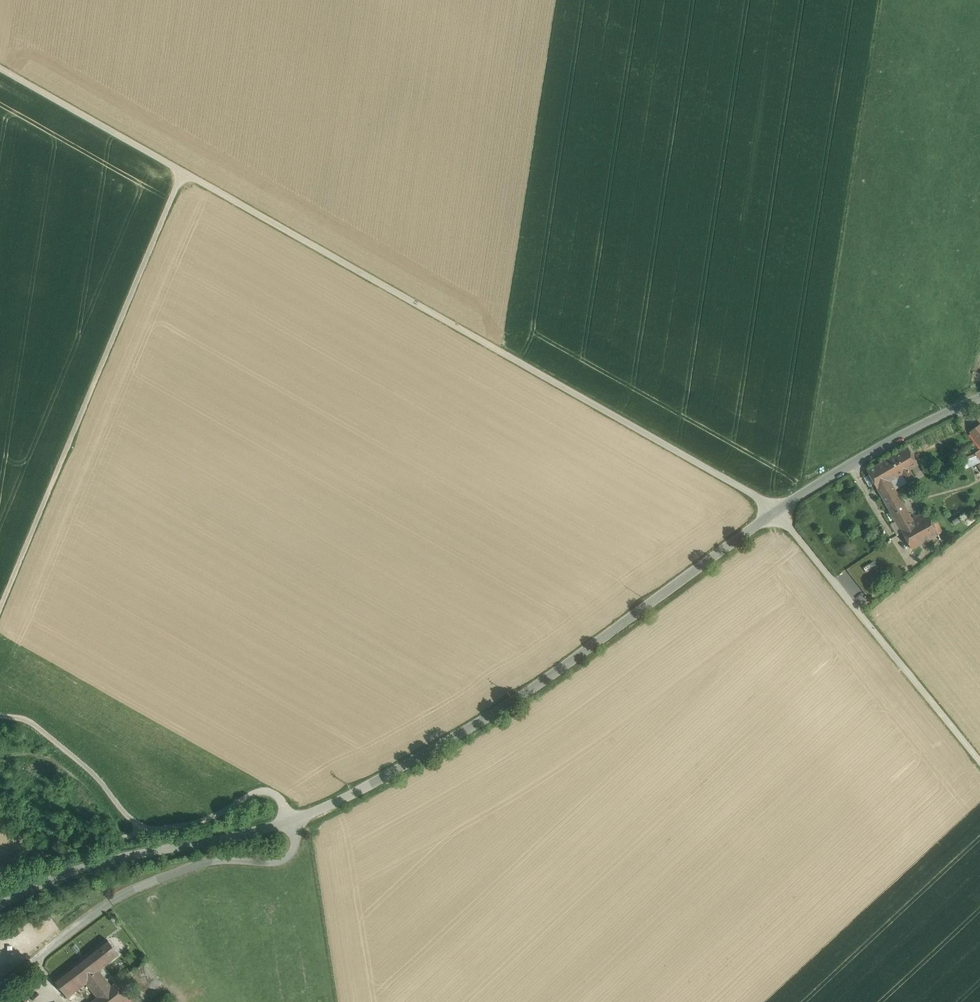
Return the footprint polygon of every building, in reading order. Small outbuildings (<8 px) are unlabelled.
[(971,432),(979,444),(979,425),(971,432)] [(918,465),(908,447),(894,455),(904,473),(909,470),(918,465)] [(970,455),(979,468),(979,448),(970,455)] [(894,455),(867,470),(877,488),(890,481),(902,474),(904,473),(894,455)] [(914,478),(909,470),(904,473),(902,474),(907,482),(914,478)] [(912,519),(890,481),(877,488),(911,549),(938,533),(926,511),(912,519)] [(965,520),(955,529),(959,533),(969,524),(965,520)] [(885,533),(881,525),(876,527),(881,535),(885,533)] [(107,939),(84,958),(95,973),(99,970),(119,954),(107,939)] [(84,958),(55,981),(68,997),(86,983),(97,975),(95,973),(84,958)] [(144,962),(135,969),(132,969),(126,974),(126,977),(142,998),(145,999),(152,994),(152,991),(162,984),(144,962)] [(99,970),(95,973),(97,975),(86,983),(98,998),(92,1001),(123,1001),(127,998),(116,983),(111,987),(99,970)]
